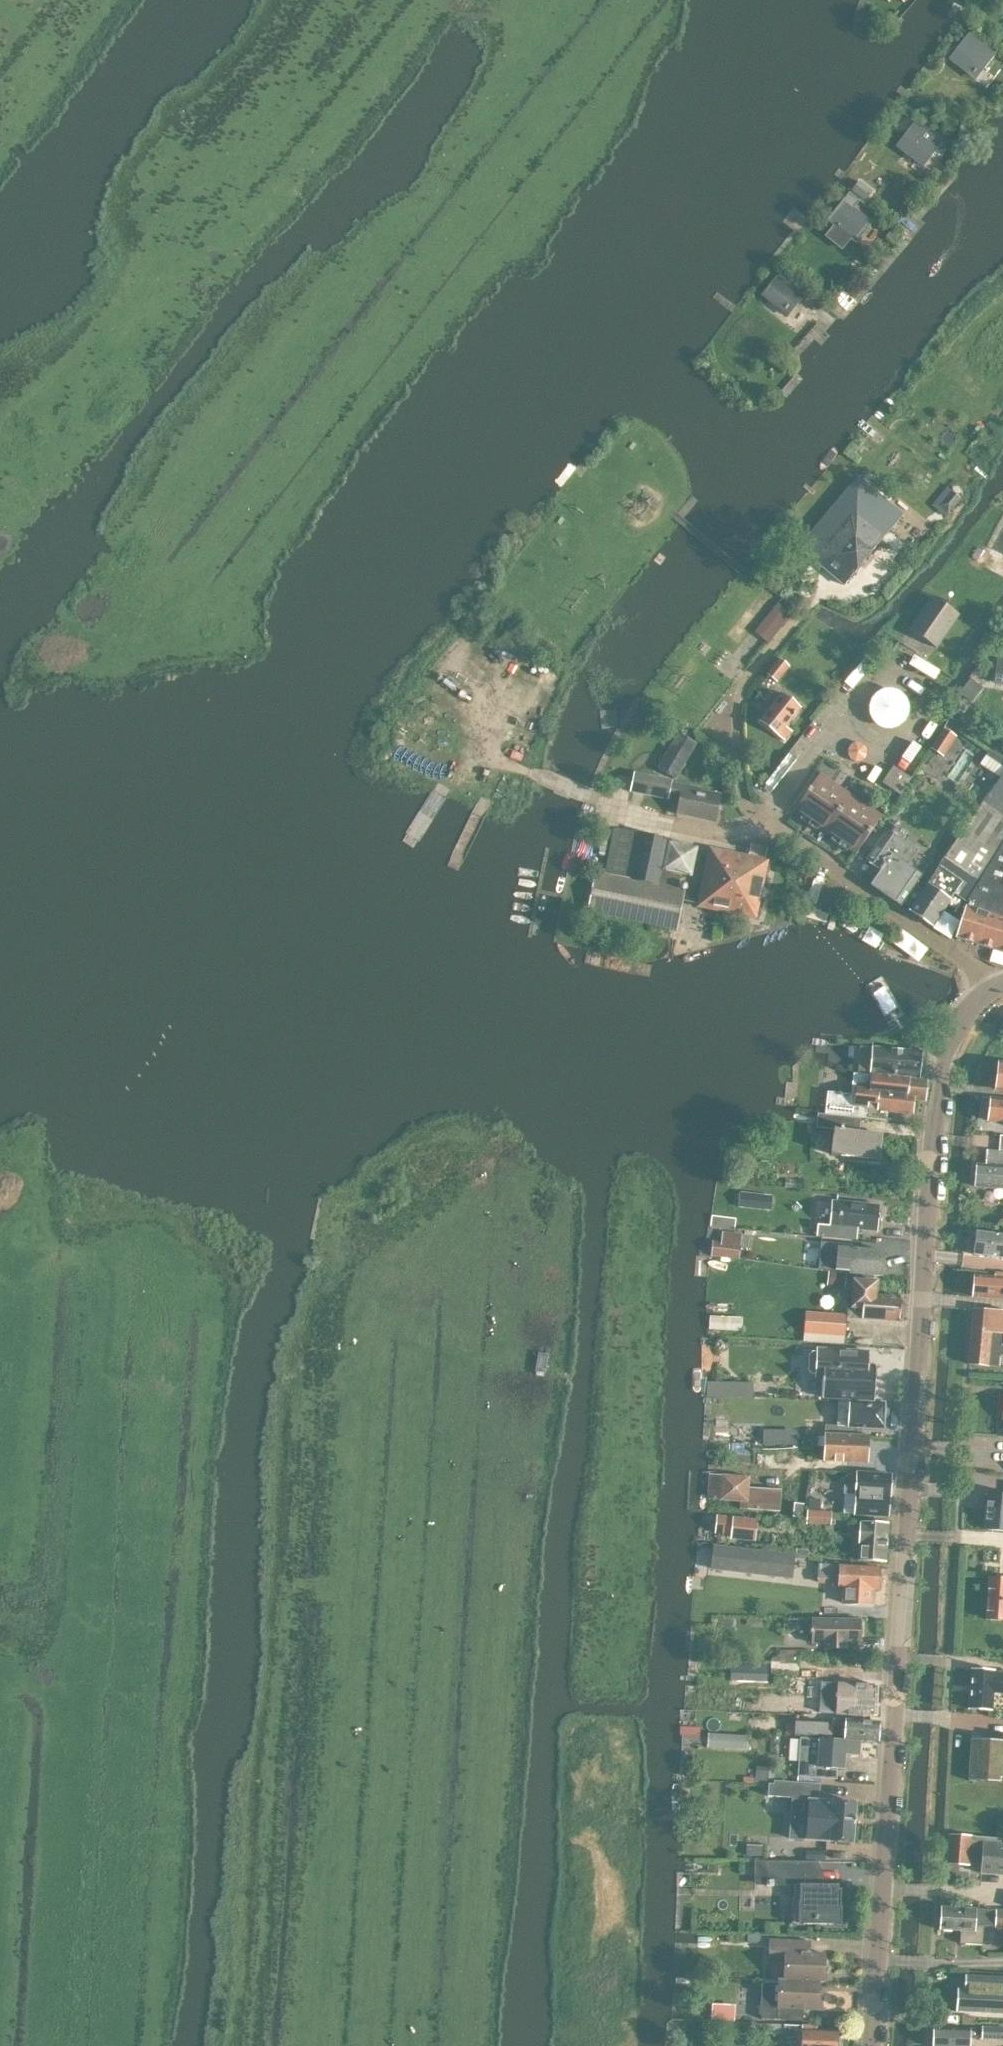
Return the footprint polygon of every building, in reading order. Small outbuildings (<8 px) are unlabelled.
[(983,67),(989,59),(963,39),(948,58),(970,76),(979,63),(983,67)] [(931,153),(936,146),(919,133),(922,129),(912,122),(895,144),(918,161),(927,150),(931,153)] [(852,190),(861,198),(869,187),(860,180),(852,190)] [(835,224),(826,234),(842,247),(860,225),(864,229),(871,221),(852,206),(858,199),(850,193),(844,201),(843,200),(828,219),(835,224)] [(892,227),(886,235),(894,242),(900,234),(892,227)] [(797,303),(803,296),(783,280),(785,278),(779,273),(777,275),(776,275),(762,293),(784,311),(793,300),(797,303)] [(845,584),(903,514),(858,477),(801,545),(845,584)] [(952,490),(940,506),(948,513),(961,498),(952,490)] [(931,595),(909,629),(936,646),(958,613),(931,595)] [(768,640),(792,612),(780,602),(756,630),(768,640)] [(789,665),(780,658),(767,674),(776,681),(789,665)] [(998,660),(994,681),(1002,683),(1002,661),(998,660)] [(968,677),(958,690),(967,697),(977,684),(968,677)] [(786,726),(800,707),(782,692),(760,720),(784,739),(792,730),(786,726)] [(670,722),(668,724),(677,730),(678,728),(682,723),(675,718),(673,717),(670,722)] [(943,756),(956,736),(943,728),(931,748),(943,756)] [(676,777),(695,742),(678,733),(659,767),(676,777)] [(984,754),(1002,766),(1002,757),(989,748),(984,754)] [(894,766),(882,781),(900,794),(911,778),(894,766)] [(909,910),(932,926),(954,893),(966,902),(1002,840),(1002,772),(909,910)] [(636,773),(632,791),(669,799),(670,795),(680,797),(677,810),(695,814),(694,815),(715,820),(721,794),(699,790),(700,787),(673,781),(636,773)] [(797,811),(827,832),(853,795),(822,774),(797,811)] [(853,790),(859,781),(855,778),(848,787),(853,790)] [(858,853),(883,816),(853,795),(827,832),(858,853)] [(604,873),(632,879),(658,884),(667,839),(613,828),(604,873)] [(874,885),(903,904),(923,875),(907,864),(917,849),(887,829),(866,859),(883,871),(874,885)] [(966,902),(956,936),(1002,951),(1002,840),(966,902)] [(763,886),(769,860),(765,859),(768,848),(751,844),(748,856),(710,848),(698,905),(757,918),(761,897),(765,896),(766,890),(763,886)] [(677,927),(684,892),(626,880),(627,879),(595,872),(587,910),(619,916),(619,915),(677,927)] [(678,889),(681,877),(662,872),(659,884),(678,889)] [(919,1077),(921,1051),(871,1047),(871,1051),(867,1054),(866,1065),(870,1069),(869,1073),(919,1077)] [(828,1092),(825,1115),(861,1118),(887,1120),(887,1119),(888,1112),(914,1114),(915,1101),(926,1102),(928,1080),(854,1073),(851,1093),(828,1092)] [(986,1109),(989,1111),(988,1119),(1002,1121),(1002,1099),(990,1097),(990,1099),(987,1101),(986,1109)] [(817,1114),(816,1128),(829,1129),(834,1129),(831,1153),(875,1158),(877,1132),(859,1130),(861,1118),(856,1118),(825,1115),(817,1114)] [(999,1135),(998,1151),(987,1150),(984,1164),(976,1163),(974,1186),(1002,1188),(1002,1135),(999,1135)] [(770,1208),(772,1194),(740,1190),(738,1204),(770,1208)] [(831,1199),(829,1225),(817,1224),(816,1236),(820,1237),(820,1235),(844,1237),(856,1238),(857,1227),(877,1229),(879,1203),(831,1199)] [(734,1229),(735,1228),(736,1218),(712,1215),(710,1225),(734,1229)] [(710,1254),(739,1256),(742,1233),(721,1230),(720,1240),(712,1239),(710,1254)] [(974,1233),(972,1254),(1002,1258),(1002,1236),(974,1233)] [(821,1240),(818,1268),(849,1271),(882,1275),(884,1250),(851,1247),(852,1243),(821,1240)] [(829,1270),(828,1282),(844,1284),(846,1272),(829,1270)] [(1002,1278),(973,1275),(970,1296),(1002,1299),(1002,1278)] [(852,1278),(849,1305),(860,1306),(859,1315),(896,1319),(898,1297),(873,1294),(875,1280),(852,1278)] [(970,1330),(1000,1332),(1002,1333),(1002,1310),(972,1308),(970,1330)] [(844,1334),(846,1314),(806,1311),(804,1331),(844,1334)] [(708,1327),(731,1328),(732,1315),(709,1314),(708,1327)] [(998,1354),(1002,1355),(1002,1333),(1000,1332),(970,1330),(967,1362),(997,1365),(998,1354)] [(810,1353),(809,1368),(812,1372),(816,1372),(816,1375),(824,1375),(823,1395),(875,1398),(876,1375),(872,1372),(868,1371),(869,1349),(817,1347),(817,1350),(813,1350),(810,1353)] [(707,1384),(707,1394),(752,1395),(752,1385),(707,1384)] [(888,1415),(889,1408),(885,1406),(885,1402),(849,1401),(848,1416),(840,1415),(840,1425),(825,1424),(824,1432),(861,1434),(861,1426),(884,1427),(884,1416),(888,1415)] [(765,1441),(797,1441),(798,1427),(765,1426),(765,1441)] [(867,1461),(869,1435),(824,1433),(823,1459),(867,1461)] [(891,1473),(857,1471),(856,1484),(844,1484),(843,1492),(855,1493),(855,1492),(889,1495),(889,1494),(891,1473)] [(739,1508),(778,1511),(780,1489),(748,1486),(749,1476),(710,1472),(708,1497),(740,1500),(739,1508)] [(855,1492),(855,1493),(854,1513),(888,1515),(889,1495),(855,1492)] [(987,1492),(984,1527),(1002,1529),(1002,1493),(987,1492)] [(810,1498),(809,1507),(821,1508),(821,1499),(810,1498)] [(795,1503),(794,1515),(804,1516),(805,1504),(795,1503)] [(831,1513),(808,1512),(807,1525),(830,1526),(831,1513)] [(716,1530),(732,1532),(731,1537),(755,1539),(757,1518),(733,1516),(734,1515),(718,1513),(716,1530)] [(885,1561),(888,1522),(861,1520),(858,1559),(885,1561)] [(715,1545),(712,1568),(791,1577),(794,1554),(745,1549),(733,1547),(715,1545)] [(797,1546),(796,1555),(808,1557),(809,1548),(797,1546)] [(818,1563),(818,1580),(818,1583),(825,1583),(826,1579),(839,1580),(838,1587),(843,1588),(842,1604),(873,1606),(874,1589),(879,1590),(881,1566),(870,1566),(839,1564),(839,1565),(818,1563)] [(985,1618),(1002,1619),(1002,1576),(989,1575),(985,1618)] [(812,1619),(812,1643),(825,1643),(825,1648),(846,1648),(847,1643),(860,1644),(860,1619),(812,1619)] [(772,1659),(772,1667),(798,1669),(799,1652),(779,1652),(772,1659)] [(731,1661),(730,1679),(767,1680),(768,1663),(731,1661)] [(981,1709),(993,1710),(994,1693),(1002,1694),(1002,1672),(995,1671),(994,1669),(970,1668),(968,1708),(981,1709)] [(838,1681),(837,1697),(836,1712),(871,1715),(873,1684),(838,1681)] [(810,1696),(772,1695),(769,1695),(769,1700),(740,1699),(740,1711),(801,1713),(802,1711),(827,1712),(828,1701),(810,1701),(810,1696)] [(880,1720),(879,1720),(833,1717),(832,1724),(845,1724),(844,1736),(879,1739),(880,1720)] [(796,1720),(795,1727),(794,1734),(826,1736),(827,1722),(796,1720)] [(709,1736),(683,1735),(683,1745),(746,1749),(747,1734),(709,1731),(709,1736)] [(1000,1777),(1002,1777),(1002,1735),(1002,1739),(970,1737),(968,1779),(1000,1781),(1000,1777)] [(797,1775),(818,1776),(828,1777),(829,1766),(844,1767),(845,1753),(859,1753),(860,1740),(820,1737),(820,1738),(799,1736),(797,1775)] [(756,1771),(755,1781),(768,1782),(774,1783),(774,1779),(774,1773),(756,1771)] [(768,1782),(768,1794),(793,1796),(790,1836),(806,1837),(829,1839),(852,1841),(855,1801),(832,1799),(819,1798),(820,1782),(774,1779),(774,1783),(768,1782)] [(948,1862),(969,1864),(970,1862),(982,1863),(981,1871),(1002,1873),(1002,1843),(1002,1837),(950,1832),(948,1862)] [(762,1854),(763,1843),(747,1842),(746,1853),(762,1854)] [(835,1924),(835,1906),(840,1906),(840,1889),(837,1889),(837,1885),(818,1884),(818,1861),(766,1860),(766,1884),(793,1884),(792,1923),(835,1924)] [(941,1918),(940,1929),(959,1930),(958,1944),(980,1945),(981,1925),(1002,1926),(1002,1910),(942,1906),(941,1918)] [(779,1921),(766,1921),(766,1934),(779,1934),(779,1921)] [(784,1956),(783,1979),(818,1980),(818,1981),(824,1981),(825,1952),(810,1952),(810,1940),(769,1938),(768,1955),(784,1956)] [(956,2010),(1002,2013),(1002,1976),(965,1974),(964,1987),(957,1986),(956,2010)] [(762,1978),(761,2000),(760,2017),(801,2019),(802,2007),(817,2008),(818,1981),(818,1980),(783,1979),(762,1978)] [(712,2009),(711,2018),(723,2019),(723,2002),(712,2001),(712,2009)] [(783,2024),(783,2038),(801,2038),(801,2042),(800,2045),(841,2045),(841,2042),(839,2039),(839,2030),(816,2028),(817,2026),(783,2024)] [(982,2037),(1002,2038),(1002,2027),(982,2026),(982,2030),(934,2028),(934,2045),(964,2045),(964,2036),(982,2037)]
